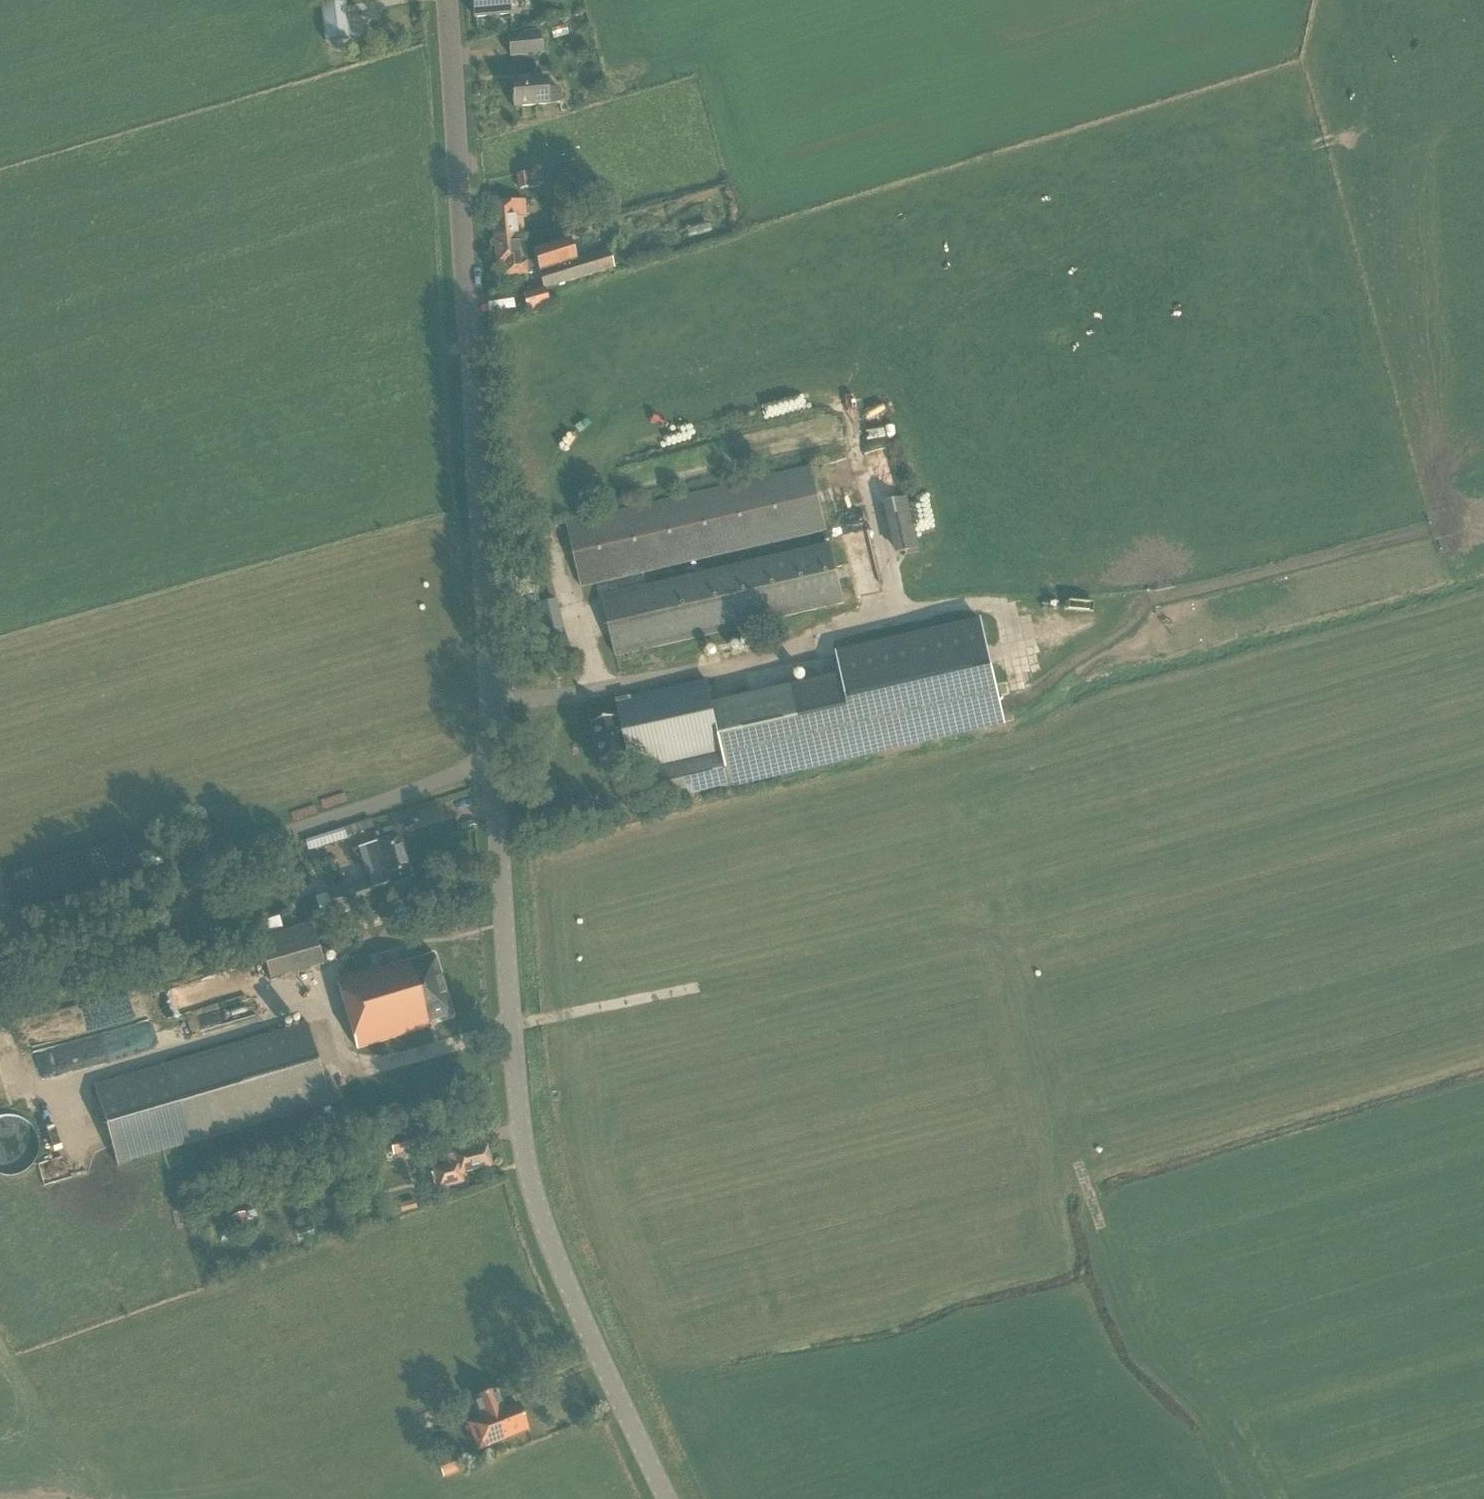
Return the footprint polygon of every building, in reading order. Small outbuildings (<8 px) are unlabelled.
[(474,17),(510,14),(509,0),(473,0),(474,17)] [(349,38),(346,2),(321,4),(324,40),(349,38)] [(510,55),(542,52),(540,32),(508,35),(510,55)] [(559,88),(547,89),(546,77),(512,80),(514,107),(560,103),(559,88)] [(520,189),(531,187),(529,172),(518,174),(520,189)] [(491,202),(494,241),(525,238),(523,217),(527,217),(525,199),(491,202)] [(525,238),(494,241),(497,265),(504,264),(505,276),(528,274),(527,262),(525,238)] [(570,242),(534,253),(544,289),(613,268),(608,251),(576,261),(570,242)] [(544,289),(523,294),(528,311),(549,305),(544,289)] [(883,463),(866,461),(864,487),(876,488),(877,475),(882,476),(883,463)] [(581,586),(827,529),(813,467),(567,524),(581,586)] [(919,550),(907,497),(884,503),(896,555),(919,550)] [(934,531),(942,535),(950,518),(942,514),(934,531)] [(616,656),(845,604),(830,544),(603,596),(616,656)] [(731,786),(812,769),(1004,723),(981,622),(836,656),(842,680),(713,708),(707,681),(617,701),(621,716),(609,718),(609,720),(593,724),(601,762),(628,756),(632,773),(643,771),(643,772),(723,754),(731,786)] [(344,838),(341,829),(307,839),(310,848),(344,838)] [(389,885),(412,879),(399,836),(369,845),(378,876),(386,873),(389,885)] [(376,902),(369,879),(326,892),(333,915),(376,902)] [(323,965),(311,924),(258,939),(269,980),(323,965)] [(429,1023),(452,1016),(434,955),(342,982),(347,999),(343,1001),(357,1049),(430,1028),(429,1023)] [(307,1026),(166,1067),(95,1087),(118,1166),(189,1146),(330,1105),(307,1026)] [(43,1081),(141,1056),(134,1029),(33,1053),(35,1059),(18,1064),(20,1073),(40,1068),(43,1081)] [(18,1164),(31,1130),(0,1119),(0,1157),(18,1164)] [(421,1148),(416,1130),(388,1138),(393,1156),(421,1148)] [(443,1159),(445,1165),(433,1168),(437,1190),(464,1183),(462,1175),(491,1168),(487,1148),(443,1159)] [(417,1208),(415,1199),(399,1203),(401,1211),(417,1208)] [(251,1232),(245,1212),(231,1217),(237,1236),(251,1232)] [(490,1444),(491,1445),(529,1430),(518,1403),(505,1407),(498,1388),(470,1399),(479,1420),(468,1424),(478,1449),(490,1444)] [(462,1469),(458,1457),(437,1464),(442,1476),(462,1469)]
